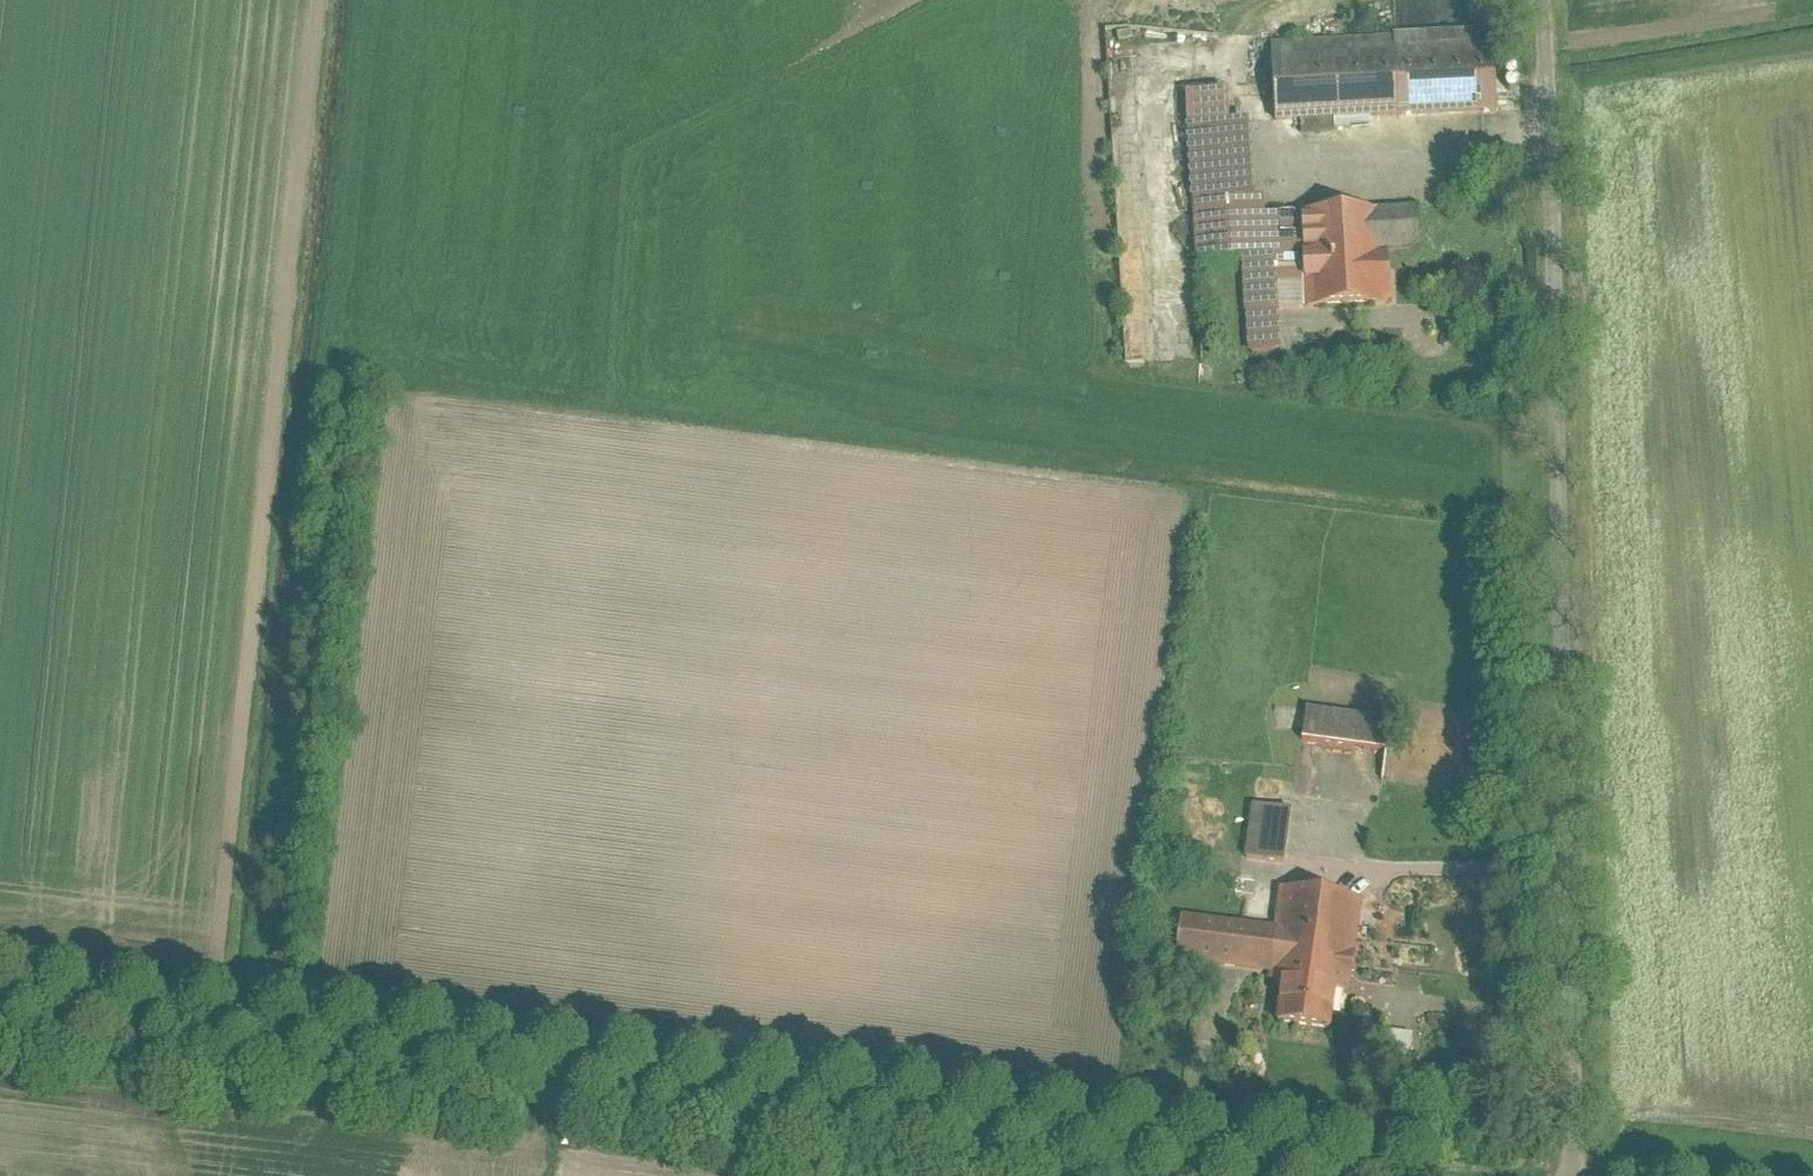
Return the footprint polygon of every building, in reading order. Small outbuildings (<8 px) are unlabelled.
[(1270,47),(1274,127),(1495,116),(1489,6),(1399,11),(1400,40),(1270,47)] [(1227,94),(1185,96),(1192,264),(1241,262),(1246,358),(1280,357),(1277,293),(1303,291),(1304,319),(1389,315),(1386,255),(1418,254),(1416,212),(1271,219),(1270,201),(1247,202),(1244,126),(1229,127),(1227,94)] [(1305,713),(1300,746),(1387,758),(1392,726),(1305,713)] [(1244,863),(1284,868),(1291,816),(1251,811),(1244,863)] [(1175,919),(1168,968),(1277,983),(1270,1031),(1330,1039),(1335,999),(1355,1002),(1368,907),(1280,895),(1275,933),(1175,919)]
